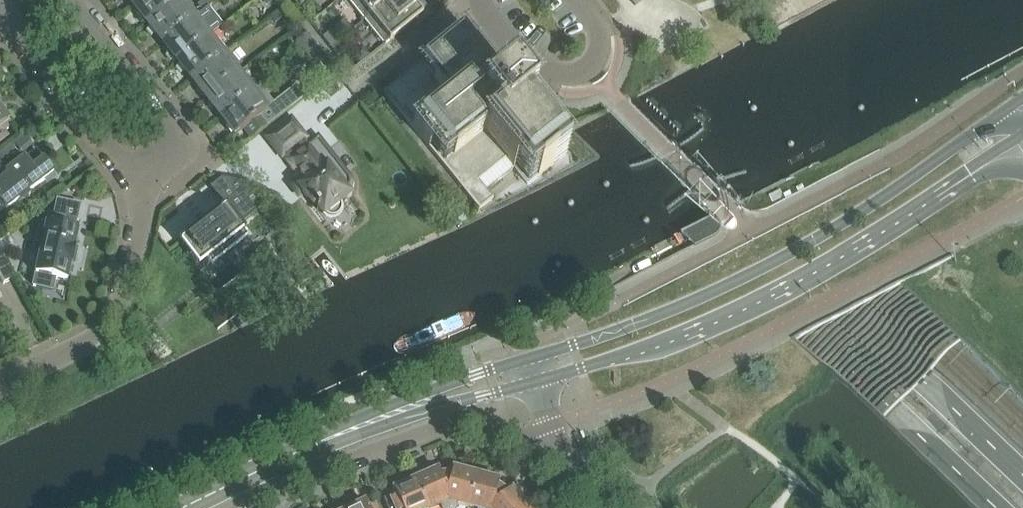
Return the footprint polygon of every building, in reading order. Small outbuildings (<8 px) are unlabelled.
[(132,8),(143,0),(126,0),(132,8)] [(132,8),(144,24),(148,24),(149,25),(180,0),(143,0),(132,8)] [(187,7),(182,0),(180,0),(149,25),(149,26),(149,30),(161,45),(197,16),(189,5),(187,7)] [(211,5),(208,0),(205,0),(197,6),(202,12),(211,5)] [(364,20),(389,0),(348,0),(364,20)] [(413,4),(410,0),(389,0),(364,20),(384,46),(414,22),(417,26),(431,16),(418,0),(417,0),(413,4)] [(163,43),(161,45),(174,61),(177,61),(178,62),(210,36),(224,26),(209,7),(202,12),(197,16),(163,43)] [(402,78),(383,93),(386,96),(468,198),(479,211),(493,200),(486,191),(513,169),(519,177),(527,187),(566,155),(565,154),(554,140),(553,139),(552,137),(554,136),(555,135),(557,134),(542,115),(516,84),(511,78),(500,64),(493,70),(461,30),(415,67),(402,78)] [(330,48),(337,42),(329,33),(322,38),(330,48)] [(305,54),(315,46),(306,34),(295,42),(305,54)] [(217,44),(211,37),(210,36),(178,62),(179,63),(179,67),(190,82),(227,54),(224,50),(219,43),(217,44)] [(337,58),(344,52),(337,42),(330,48),(337,58)] [(312,63),(323,55),(315,46),(305,54),(312,63)] [(236,65),(228,55),(227,54),(190,82),(203,98),(207,98),(207,99),(240,74),(234,66),(236,65)] [(248,80),(246,82),(240,74),(207,99),(209,101),(208,105),(219,119),(256,91),(248,80)] [(222,117),(219,119),(232,135),(236,135),(237,136),(246,129),(253,139),(275,121),(290,109),(282,98),(273,105),(260,88),(256,91),(222,117)] [(7,134),(4,130),(9,126),(0,114),(0,140),(7,134)] [(289,120),(269,136),(301,177),(295,181),(303,191),(317,210),(319,209),(322,212),(324,215),(324,216),(326,217),(327,218),(328,218),(329,219),(330,219),(331,219),(332,219),(333,219),(334,219),(335,218),(336,218),(337,217),(338,217),(338,216),(339,216),(339,215),(340,214),(340,213),(341,213),(341,212),(341,211),(341,210),(341,209),(341,208),(341,207),(341,206),(340,205),(340,204),(339,204),(349,197),(348,195),(350,188),(342,178),(328,159),(323,163),(309,146),(289,120)] [(23,154),(34,145),(26,135),(15,144),(23,154)] [(6,210),(12,206),(17,201),(20,205),(30,197),(27,194),(51,175),(42,163),(43,162),(36,153),(22,164),(20,163),(7,173),(0,165),(0,203),(6,210)] [(199,260),(215,247),(223,241),(226,246),(230,251),(248,238),(245,233),(245,232),(241,226),(264,208),(246,184),(221,180),(210,189),(224,207),(209,219),(207,217),(206,218),(207,219),(200,225),(199,224),(198,224),(200,226),(186,237),(183,240),(188,247),(193,253),(199,260)] [(57,201),(53,217),(76,222),(80,206),(57,201)] [(715,214),(680,232),(681,235),(681,234),(693,246),(694,247),(713,237),(714,237),(715,236),(716,235),(717,234),(718,233),(719,233),(719,231),(720,230),(720,229),(720,228),(721,227),(721,226),(721,224),(721,223),(720,222),(720,221),(720,219),(719,218),(718,217),(718,216),(717,215),(715,214)] [(32,287),(35,287),(52,291),(54,279),(67,282),(70,265),(74,266),(77,249),(74,249),(77,232),(74,231),(76,222),(53,217),(48,216),(46,225),(39,224),(35,243),(37,244),(41,244),(32,287)] [(2,251),(0,246),(0,279),(2,278),(4,283),(14,279),(17,277),(11,265),(10,266),(2,251)] [(475,476),(453,471),(452,475),(445,476),(447,507),(456,507),(461,507),(467,507),(475,476)] [(438,476),(436,472),(414,481),(426,507),(447,507),(445,476),(438,476)] [(503,491),(496,486),(497,482),(475,476),(467,507),(491,507),(503,491)] [(414,481),(392,491),(395,499),(390,502),(392,507),(426,507),(414,481)] [(620,486),(615,488),(620,499),(625,496),(620,486)] [(508,495),(503,491),(491,507),(525,507),(512,492),(508,495)]
